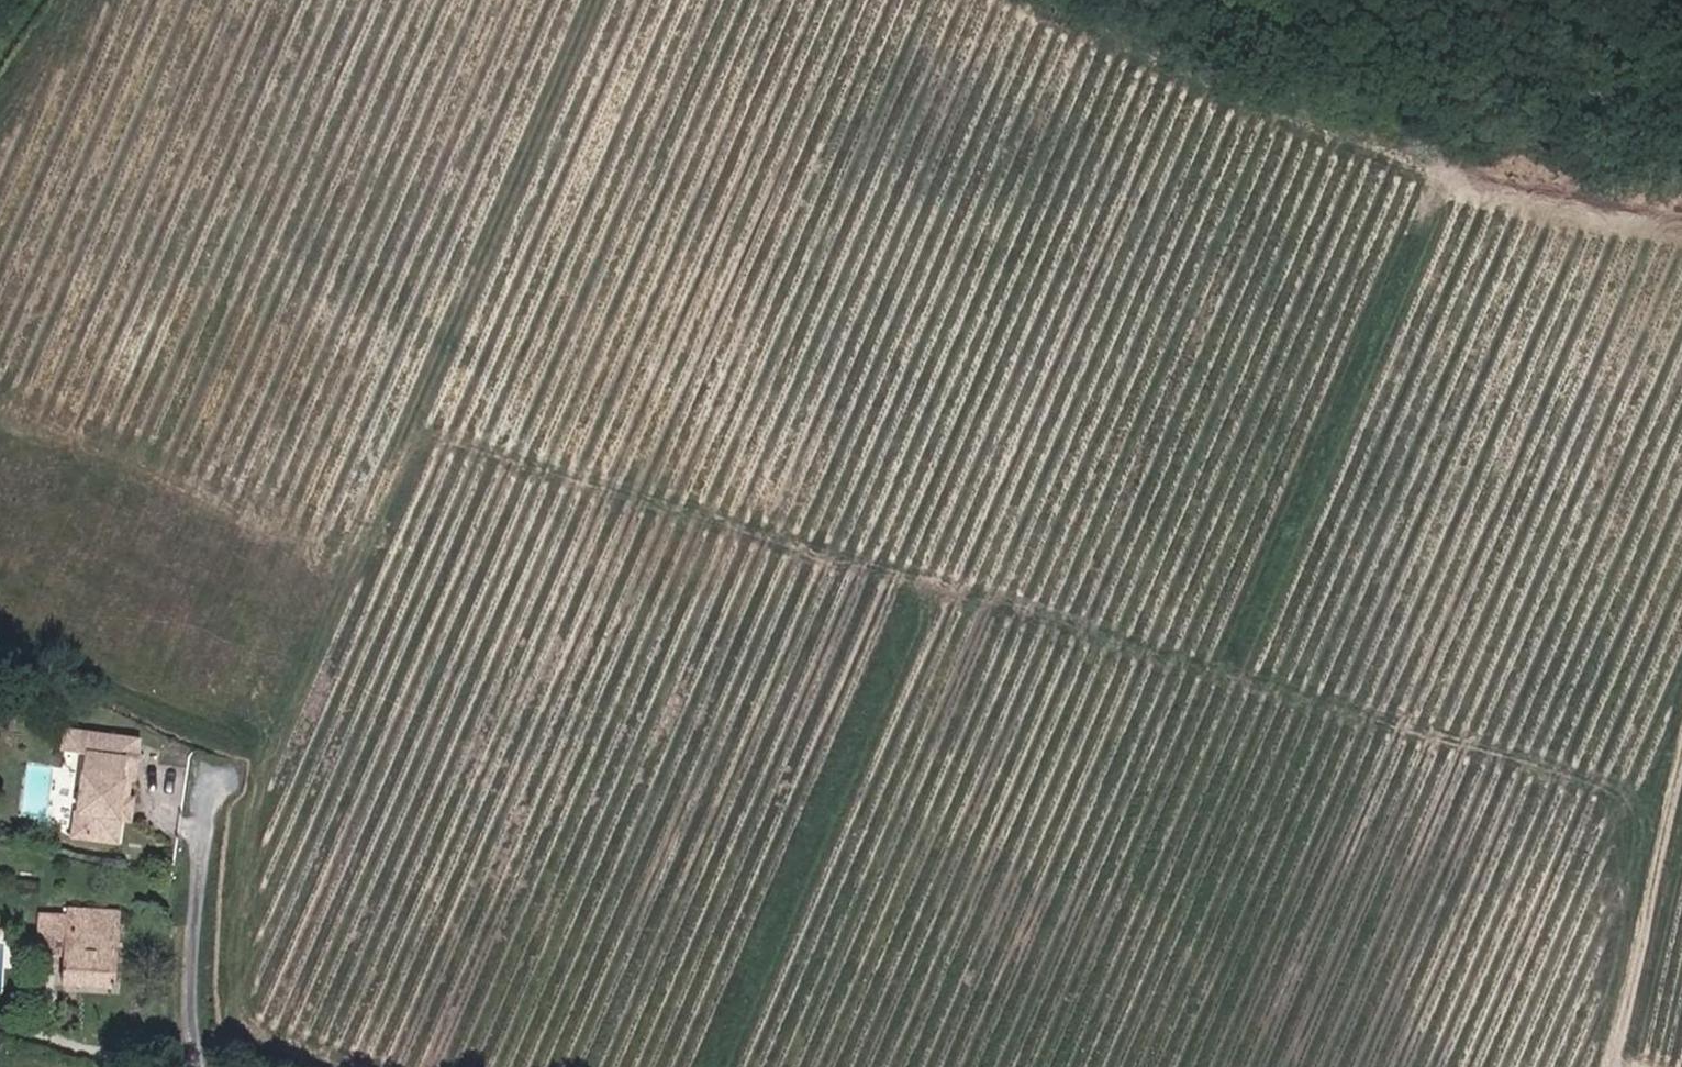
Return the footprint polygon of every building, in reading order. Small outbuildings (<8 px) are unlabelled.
[(113,841),(119,797),(129,798),(131,778),(135,779),(140,740),(66,730),(63,751),(86,754),(76,836),(113,841)] [(129,820),(132,798),(129,798),(119,797),(113,841),(117,842),(120,819),(129,820)] [(115,985),(120,912),(69,909),(68,915),(41,914),(39,954),(65,956),(63,982),(115,985)]
